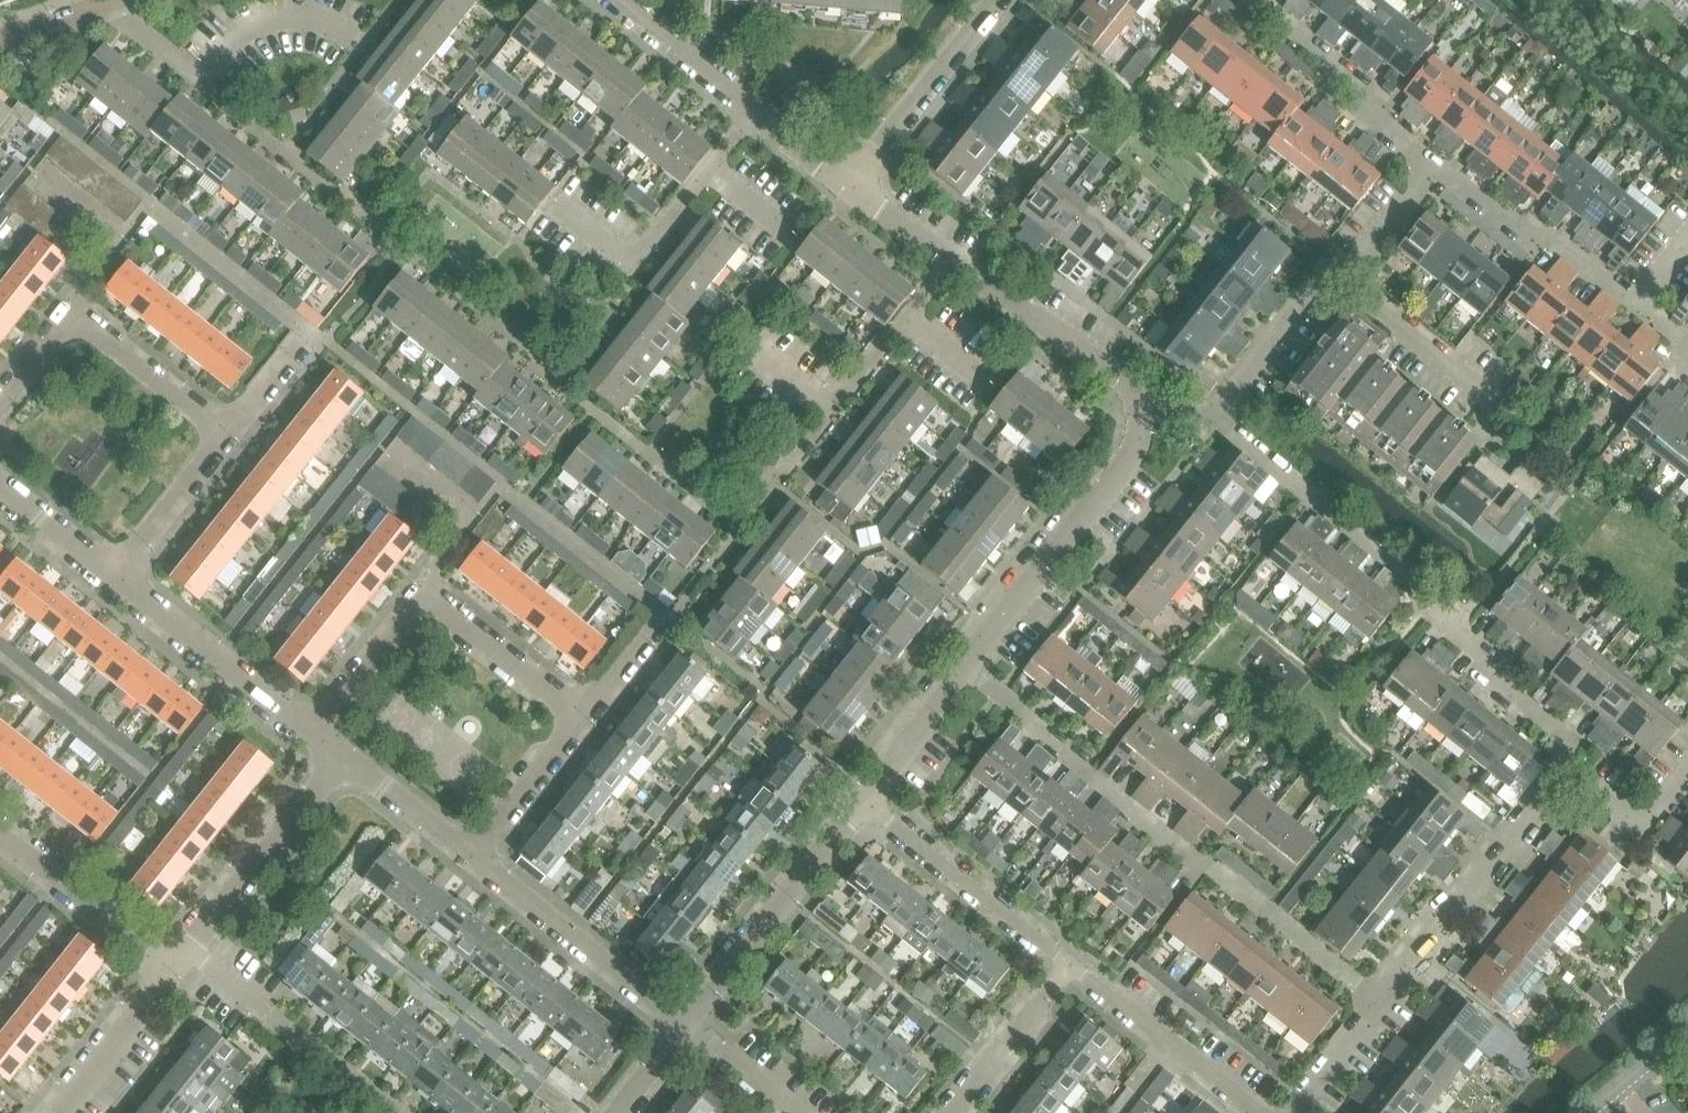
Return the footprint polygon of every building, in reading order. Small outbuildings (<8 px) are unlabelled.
[(464,20),(439,0),(420,0),(413,9),(450,38),(464,20)] [(464,20),(478,2),(476,0),(439,0),(464,20)] [(902,0),(721,0),(721,3),(900,18),(902,0)] [(1119,35),(1074,0),(1058,0),(1057,1),(1076,16),(1066,29),(1102,57),(1119,35)] [(1136,15),(1117,0),(1074,0),(1119,35),(1134,17),(1136,15)] [(1147,0),(1117,0),(1136,15),(1138,12),(1147,0)] [(1233,19),(1240,11),(1226,0),(1213,0),(1212,2),(1233,19)] [(1292,15),(1304,0),(1289,0),(1283,8),(1292,15)] [(1321,12),(1331,0),(1304,0),(1292,15),(1301,22),(1313,6),(1321,12)] [(1325,41),(1358,0),(1331,0),(1321,12),(1329,18),(1317,34),(1325,41)] [(1354,38),(1385,0),(1358,0),(1325,41),(1334,48),(1346,32),(1354,38)] [(1399,17),(1407,6),(1399,0),(1385,0),(1354,38),(1362,44),(1350,60),(1359,67),(1399,17)] [(511,39),(529,53),(558,17),(540,2),(511,39)] [(1498,9),(1488,2),(1481,11),(1491,18),(1498,9)] [(1035,32),(1026,44),(1061,72),(1064,69),(1079,50),(1024,7),(1016,17),(1035,32)] [(436,55),(450,38),(413,9),(399,26),(436,55)] [(1233,19),(1254,36),(1260,28),(1240,11),(1233,19)] [(1138,12),(1136,15),(1144,21),(1146,18),(1138,12)] [(1136,15),(1134,17),(1142,24),(1144,21),(1136,15)] [(576,31),(558,17),(529,53),(546,67),(576,31)] [(1380,58),(1388,64),(1415,30),(1399,17),(1359,67),(1368,74),(1380,58)] [(1170,54),(1192,71),(1220,36),(1199,19),(1170,54)] [(499,23),(487,38),(496,46),(508,31),(499,23)] [(422,73),(436,55),(399,26),(385,44),(422,73)] [(1254,36),(1275,52),(1281,44),(1260,28),(1254,36)] [(1512,28),(1506,35),(1511,40),(1517,32),(1512,28)] [(1433,43),(1415,30),(1388,64),(1396,70),(1383,86),(1393,94),(1433,43)] [(593,45),(576,31),(546,67),(564,81),(593,45)] [(1241,52),(1220,36),(1192,71),(1212,88),(1241,52)] [(485,60),(496,46),(487,38),(476,52),(485,60)] [(1530,39),(1521,50),(1527,55),(1529,52),(1539,60),(1548,50),(1537,41),(1535,43),(1530,39)] [(1060,74),(1061,72),(1026,44),(1017,55),(998,40),(991,49),(1045,92),(1060,74)] [(1149,41),(1140,52),(1152,61),(1161,50),(1149,41)] [(408,91),(422,73),(385,44),(371,61),(408,91)] [(1275,52),(1296,68),(1302,61),(1281,44),(1275,52)] [(611,59),(593,45),(564,81),(581,96),(611,59)] [(75,83),(93,97),(123,60),(105,46),(75,83)] [(1029,113),(1045,92),(991,49),(983,58),(1002,74),(993,85),(1029,113)] [(1485,49),(1479,56),(1485,61),(1491,53),(1485,49)] [(1262,69),(1241,52),(1212,88),(1233,104),(1262,69)] [(1674,69),(1685,79),(1687,75),(1687,60),(1685,57),(1674,69)] [(1400,116),(1409,123),(1449,72),(1432,58),(1404,94),(1412,101),(1400,116)] [(469,59),(458,73),(468,81),(479,67),(469,59)] [(628,73),(611,59),(581,96),(599,110),(628,73)] [(93,97),(111,111),(140,74),(123,60),(93,97)] [(394,108),(408,91),(371,61),(357,79),(363,84),(394,108)] [(1315,71),(1302,61),(1296,68),(1309,79),(1315,71)] [(488,75),(502,86),(510,77),(496,66),(488,75)] [(1064,69),(1061,72),(1069,78),(1072,75),(1064,69)] [(1282,85),(1262,69),(1233,104),(1254,121),(1282,85)] [(1061,72),(1060,74),(1068,80),(1069,78),(1061,72)] [(1466,85),(1449,72),(1409,123),(1417,130),(1430,115),(1437,121),(1466,85)] [(457,95),(468,81),(458,73),(447,87),(457,95)] [(647,87),(628,73),(599,110),(616,123),(617,124),(641,93),(641,94),(647,87)] [(111,111),(129,125),(158,88),(140,74),(111,111)] [(524,88),(510,77),(502,86),(517,97),(524,88)] [(1027,116),(1029,113),(993,85),(984,96),(965,81),(958,91),(1012,134),(1027,116)] [(401,113),(394,108),(363,84),(349,102),(386,131),(401,113)] [(1304,102),(1282,85),(1254,121),(1274,137),(1275,137),(1296,111),(1304,102)] [(1482,98),(1466,85),(1437,121),(1445,127),(1433,143),(1442,150),(1482,98)] [(1463,141),(1471,147),(1509,99),(1492,86),(1482,98),(1442,150),(1450,156),(1463,141)] [(147,140),(152,133),(151,133),(176,103),(175,102),(158,88),(129,125),(147,140)] [(511,100),(496,88),(488,98),(503,110),(511,100)] [(996,155),(1012,134),(958,91),(950,100),(969,115),(960,126),(996,155)] [(659,107),(641,94),(641,93),(617,124),(616,123),(611,130),(629,144),(659,107)] [(441,94),(430,108),(440,116),(451,102),(441,94)] [(524,103),(538,114),(545,105),(531,94),(524,103)] [(151,133),(152,133),(169,147),(199,110),(180,96),(175,102),(176,103),(151,133)] [(1475,176),(1516,125),(1525,112),(1509,99),(1471,147),(1478,153),(1466,169),(1475,176)] [(1308,120),(1296,111),(1275,137),(1274,137),(1267,146),(1289,163),(1332,108),(1323,101),(1308,120)] [(3,140),(19,120),(28,127),(36,117),(19,103),(12,112),(0,102),(0,138),(3,140)] [(372,149),(386,131),(349,102),(335,119),(372,149)] [(506,112),(521,123),(529,114),(514,102),(506,112)] [(559,116),(545,105),(538,114),(552,125),(559,116)] [(676,121),(659,107),(629,144),(647,158),(676,121)] [(429,130),(440,116),(430,108),(419,122),(429,130)] [(1341,116),(1332,108),(1289,163),(1307,177),(1309,179),(1338,144),(1326,135),(1341,116)] [(53,118),(67,130),(75,121),(60,109),(53,118)] [(169,147),(187,161),(216,124),(199,110),(169,147)] [(1029,113),(1037,120),(1039,117),(1031,111),(1029,113)] [(1027,116),(1035,122),(1037,120),(1029,113),(1027,116)] [(542,124),(529,114),(521,123),(534,134),(542,124)] [(450,116),(429,142),(437,148),(458,122),(450,116)] [(437,155),(455,170),(485,133),(467,118),(437,155)] [(358,166),(372,149),(335,119),(321,137),(358,166)] [(558,129),(573,142),(581,132),(565,120),(558,129)] [(88,131),(75,121),(67,130),(81,140),(88,131)] [(694,135),(676,121),(647,158),(664,172),(694,135)] [(994,157),(996,155),(960,126),(951,138),(932,123),(925,132),(979,175),(994,157)] [(187,161),(204,175),(234,138),(216,124),(187,161)] [(587,124),(581,132),(591,140),(597,132),(587,124)] [(1496,167),(1504,174),(1532,138),(1516,125),(1475,176),(1484,183),(1496,167)] [(541,140),(556,151),(564,142),(549,130),(541,140)] [(591,140),(581,132),(573,142),(586,152),(594,142),(591,140)] [(962,197),(979,175),(925,132),(917,141),(936,156),(926,169),(962,197)] [(502,147),(485,133),(455,170),(473,184),(502,147)] [(36,154),(47,141),(37,134),(27,146),(36,154)] [(1349,153),(1338,144),(1309,179),(1312,181),(1330,196),(1374,141),(1364,134),(1349,153)] [(419,135),(408,148),(418,156),(429,143),(419,135)] [(712,150),(694,135),(664,172),(683,187),(712,150)] [(45,158),(55,166),(71,146),(61,137),(45,158)] [(88,146),(102,158),(110,149),(95,137),(88,146)] [(344,184),(358,166),(321,137),(307,155),(344,184)] [(119,138),(111,148),(119,154),(127,144),(119,138)] [(204,175),(222,189),(251,152),(234,138),(204,175)] [(1499,195),(1508,202),(1549,151),(1532,138),(1504,174),(1512,180),(1499,195)] [(1383,149),(1374,141),(1330,196),(1352,213),(1380,177),(1368,167),(1383,149)] [(577,152),(564,142),(556,151),(569,162),(577,152)] [(1538,201),(1545,191),(1573,155),(1556,142),(1549,151),(1508,202),(1517,209),(1529,194),(1538,201)] [(55,166),(65,174),(81,153),(71,146),(55,166)] [(520,161),(502,147),(473,184),(491,198),(520,161)] [(406,172),(418,156),(408,148),(396,164),(406,172)] [(123,159),(110,149),(102,158),(116,168),(123,159)] [(222,189),(239,203),(269,166),(251,152),(222,189)] [(996,155),(1004,161),(1006,158),(998,152),(996,155)] [(1651,159),(1654,162),(1660,155),(1657,152),(1651,159)] [(65,174),(75,182),(91,161),(81,153),(65,174)] [(1110,161),(1100,153),(1093,161),(1103,169),(1110,161)] [(588,165),(603,177),(611,166),(596,155),(588,165)] [(994,157),(1002,163),(1004,161),(996,155),(994,157)] [(1540,213),(1549,220),(1590,169),(1573,155),(1545,191),(1553,197),(1540,213)] [(1578,218),(1606,182),(1615,172),(1598,158),(1590,169),(1549,220),(1558,227),(1570,211),(1578,218)] [(75,182),(85,190),(101,169),(91,161),(75,182)] [(537,175),(520,161),(491,198),(508,212),(537,175)] [(14,164),(5,175),(14,183),(23,171),(14,164)] [(124,175),(138,186),(145,177),(131,166),(124,175)] [(239,203),(257,217),(286,180),(269,166),(239,203)] [(624,176),(611,166),(603,177),(616,187),(624,176)] [(85,190),(95,198),(112,178),(101,169),(85,190)] [(390,169),(379,183),(390,192),(402,177),(390,169)] [(14,183),(5,175),(0,181),(0,193),(3,196),(14,183)] [(556,189),(537,175),(508,212),(526,226),(556,189)] [(1016,239),(1025,247),(1068,192),(1047,175),(1019,211),(1031,220),(1016,239)] [(159,188),(145,177),(138,186),(152,197),(159,188)] [(1307,177),(1301,185),(1303,187),(1309,179),(1307,177)] [(95,198),(105,206),(122,186),(112,178),(95,198)] [(1309,179),(1303,187),(1306,189),(1312,181),(1309,179)] [(257,217),(274,231),(275,231),(299,201),(305,195),(286,180),(257,217)] [(1573,239),(1582,246),(1623,195),(1606,182),(1578,218),(1586,224),(1573,239)] [(379,206),(390,192),(379,183),(368,197),(379,206)] [(624,193),(639,204),(646,195),(632,183),(624,193)] [(6,206),(17,214),(33,194),(23,185),(6,206)] [(105,206),(115,214),(132,194),(122,186),(105,206)] [(1603,238),(1611,244),(1646,200),(1630,187),(1623,195),(1582,246),(1591,253),(1603,238)] [(1440,197),(1461,214),(1467,206),(1446,189),(1440,197)] [(1086,206),(1068,192),(1025,247),(1034,254),(1049,235),(1061,244),(1089,209),(1086,206)] [(1265,199),(1263,201),(1269,205),(1276,211),(1283,202),(1270,192),(1265,199)] [(17,214),(26,222),(43,201),(33,194),(17,214)] [(142,202),(132,194),(115,214),(125,223),(142,202)] [(159,203),(173,214),(180,205),(166,194),(159,203)] [(659,205),(646,195),(639,204),(651,215),(659,205)] [(1094,197),(1086,206),(1089,209),(1097,199),(1094,197)] [(1097,199),(1089,209),(1092,211),(1100,202),(1097,199)] [(977,200),(974,205),(981,211),(985,206),(977,200)] [(1664,213),(1646,200),(1611,244),(1619,250),(1607,265),(1616,273),(1657,222),(1664,213)] [(26,222),(36,230),(53,209),(43,201),(26,222)] [(269,237),(287,252),(317,215),(299,201),(275,231),(274,231),(269,237)] [(1156,210),(1155,211),(1167,220),(1175,209),(1163,201),(1156,210)] [(1204,208),(1199,214),(1209,221),(1216,211),(1206,204),(1204,208)] [(1289,204),(1279,216),(1290,224),(1300,212),(1289,204)] [(194,216),(180,205),(173,214),(187,225),(194,216)] [(1461,214),(1482,230),(1488,223),(1467,206),(1461,214)] [(0,213),(0,232),(12,217),(3,209),(0,213)] [(36,230),(46,238),(63,218),(53,209),(36,230)] [(1092,211),(1089,209),(1061,244),(1072,253),(1057,272),(1066,280),(1110,225),(1092,211)] [(1398,250),(1419,267),(1447,231),(1426,214),(1398,250)] [(287,252),(305,266),(335,229),(317,215),(287,252)] [(46,238),(57,246),(73,226),(63,218),(46,238)] [(140,226),(170,250),(177,241),(147,218),(140,226)] [(704,219),(689,237),(726,267),(741,249),(704,219)] [(795,257),(814,271),(843,235),(825,220),(795,257)] [(194,231),(208,242),(215,233),(201,222),(194,231)] [(1482,230),(1502,247),(1509,239),(1488,223),(1482,230)] [(1254,224),(1237,246),(1273,274),(1282,263),(1301,278),(1309,268),(1254,224)] [(1131,242),(1110,225),(1066,280),(1076,287),(1091,268),(1102,277),(1131,242)] [(84,234),(73,226),(57,246),(67,255),(84,234)] [(305,266),(322,280),(352,243),(335,229),(305,266)] [(1321,229),(1312,241),(1323,249),(1332,237),(1321,229)] [(1468,248),(1447,231),(1419,267),(1440,283),(1468,248)] [(229,244),(215,233),(208,242),(222,253),(229,244)] [(814,271),(831,285),(861,248),(843,235),(814,271)] [(689,237),(675,255),(712,284),(726,267),(689,237)] [(39,238),(22,259),(51,282),(68,261),(39,238)] [(1529,255),(1509,239),(1502,247),(1523,263),(1529,255)] [(170,250),(192,268),(199,259),(177,241),(170,250)] [(1152,259),(1131,242),(1102,277),(1114,286),(1099,306),(1109,313),(1152,259)] [(370,257),(352,243),(322,280),(340,294),(370,257)] [(1264,285),(1273,274),(1237,246),(1221,266),(1276,310),(1283,301),(1264,285)] [(233,247),(226,256),(240,267),(247,258),(233,247)] [(831,285),(849,299),(878,263),(861,248),(831,285)] [(1489,264),(1468,248),(1440,283),(1460,300),(1489,264)] [(1173,251),(1167,259),(1177,266),(1183,258),(1173,251)] [(675,255),(661,272),(698,302),(712,284),(675,255)] [(22,259),(5,280),(34,303),(51,282),(22,259)] [(192,268),(212,284),(219,275),(199,259),(192,268)] [(1504,304),(1526,321),(1569,266),(1560,259),(1545,278),(1533,268),(1504,304)] [(849,299),(866,313),(896,276),(878,263),(849,299)] [(106,292),(127,308),(148,281),(149,281),(156,273),(145,264),(138,273),(127,264),(106,292)] [(247,273),(261,284),(268,275),(254,264),(247,273)] [(1510,281),(1489,264),(1460,300),(1482,317),(1510,281)] [(1268,319),(1276,310),(1221,266),(1205,287),(1240,315),(1249,304),(1268,319)] [(1579,274),(1569,266),(1526,321),(1546,337),(1575,302),(1563,293),(1579,274)] [(759,270),(748,284),(758,292),(769,278),(759,270)] [(647,291),(653,296),(654,295),(684,320),(684,319),(698,302),(661,272),(647,291)] [(373,310),(391,324),(421,287),(402,273),(373,310)] [(212,284),(233,301),(240,292),(219,275),(212,284)] [(282,286),(268,275),(261,284),(275,295),(282,286)] [(1401,291),(1408,281),(1400,275),(1393,285),(1401,291)] [(914,291),(896,276),(866,313),(885,328),(914,291)] [(0,286),(0,309),(18,323),(34,303),(5,280),(0,286)] [(127,308),(147,324),(169,297),(149,281),(148,281),(127,308)] [(773,291),(788,304),(795,294),(780,282),(773,291)] [(748,306),(758,292),(748,284),(737,298),(748,306)] [(438,301),(421,287),(391,324),(409,338),(438,301)] [(1231,327),(1240,315),(1205,287),(1188,308),(1243,351),(1250,342),(1231,327)] [(280,300),(296,312),(304,303),(288,290),(280,300)] [(233,301),(252,316),(259,307),(240,292),(233,301)] [(1586,311),(1575,302),(1546,337),(1567,354),(1611,299),(1601,292),(1586,311)] [(808,304),(795,294),(788,304),(800,314),(808,304)] [(653,296),(640,313),(676,342),(691,324),(684,319),(684,320),(654,295),(653,296)] [(1672,317),(1681,325),(1687,316),(1687,296),(1672,317)] [(147,324),(168,341),(189,313),(169,297),(147,324)] [(1620,307),(1611,299),(1567,354),(1585,368),(1588,370),(1616,335),(1605,325),(1620,307)] [(456,315),(438,301),(409,338),(426,352),(456,315)] [(316,313),(304,303),(296,312),(309,322),(316,313)] [(732,305),(721,319),(730,327),(742,313),(732,305)] [(281,324),(259,307),(252,316),(274,333),(281,324)] [(1235,361),(1243,351),(1188,308),(1172,329),(1207,357),(1216,345),(1235,361)] [(2,344),(18,323),(0,309),(0,342),(2,344)] [(1432,498),(1476,443),(1462,432),(1466,428),(1456,421),(1453,425),(1427,404),(1430,400),(1421,392),(1418,397),(1392,376),(1395,372),(1386,364),(1382,369),(1370,359),(1387,338),(1350,309),(1325,340),(1323,339),(1316,348),(1317,350),(1283,393),(1320,422),(1327,414),(1432,498)] [(807,320),(823,332),(831,322),(815,310),(807,320)] [(1124,311),(1117,320),(1127,328),(1134,318),(1124,311)] [(168,341),(188,357),(210,329),(189,313),(168,341)] [(662,360),(676,342),(640,313),(626,331),(662,360)] [(473,329),(456,315),(426,352),(444,366),(473,329)] [(720,341),(730,327),(721,319),(710,333),(720,341)] [(843,332),(831,322),(823,332),(835,342),(843,332)] [(1628,344),(1616,335),(1588,370),(1591,373),(1608,387),(1652,332),(1643,325),(1628,344)] [(188,357),(209,373),(231,346),(210,329),(188,357)] [(491,343),(473,329),(444,366),(462,380),(491,343)] [(1198,368),(1207,357),(1172,329),(1155,350),(1209,393),(1217,384),(1198,368)] [(648,377),(662,360),(626,331),(612,348),(648,377)] [(1661,340),(1652,332),(1608,387),(1630,404),(1659,368),(1646,358),(1661,340)] [(849,336),(841,346),(853,356),(861,346),(849,336)] [(1499,337),(1491,346),(1499,353),(1507,344),(1499,337)] [(345,350),(361,362),(368,353),(352,341),(345,350)] [(474,400),(509,357),(491,343),(462,380),(479,394),(474,400)] [(710,345),(698,360),(708,368),(720,353),(710,345)] [(252,362),(231,346),(209,373),(230,390),(252,362)] [(634,395),(648,377),(612,348),(598,366),(634,395)] [(380,363),(368,353),(361,362),(373,372),(380,363)] [(474,400),(492,415),(521,378),(504,364),(509,358),(509,357),(474,400)] [(698,381),(708,368),(698,360),(688,373),(698,381)] [(620,413),(634,395),(598,366),(583,384),(620,413)] [(1585,368),(1577,378),(1580,380),(1588,370),(1585,368)] [(382,379),(396,391),(403,381),(389,370),(382,379)] [(1588,370),(1580,380),(1583,383),(1591,373),(1588,370)] [(335,373),(318,395),(346,417),(363,396),(335,373)] [(989,411),(1007,425),(1036,388),(1018,374),(989,411)] [(901,377),(887,395),(924,424),(938,406),(901,377)] [(492,415),(510,429),(539,392),(521,378),(492,415)] [(416,391),(403,381),(396,391),(409,401),(416,391)] [(683,381),(671,395),(680,403),(692,388),(683,381)] [(1645,446),(1687,392),(1687,391),(1679,384),(1664,403),(1652,393),(1623,429),(1645,446)] [(1054,403),(1036,388),(1007,425),(1025,439),(1054,403)] [(523,448),(527,443),(556,406),(539,392),(510,429),(521,437),(516,443),(523,448)] [(1645,446),(1665,463),(1687,434),(1687,422),(1683,418),(1687,411),(1687,392),(1645,446)] [(318,395),(301,415),(330,438),(346,417),(318,395)] [(671,395),(657,413),(666,420),(680,403),(671,395)] [(910,442),(924,424),(887,395),(873,412),(910,442)] [(417,407),(431,419),(439,409),(425,398),(417,407)] [(1072,417),(1054,403),(1025,439),(1042,453),(1072,417)] [(574,420),(556,406),(527,443),(545,457),(574,420)] [(452,420),(439,409),(431,419),(444,429),(452,420)] [(1506,409),(1499,417),(1508,424),(1515,417),(1506,409)] [(896,459),(910,442),(873,412),(859,430),(896,459)] [(655,435),(666,420),(657,413),(645,427),(655,435)] [(301,415),(285,436),(313,458),(330,438),(301,415)] [(390,417),(373,438),(380,444),(397,423),(390,417)] [(1090,431),(1072,417),(1042,453),(1060,468),(1090,431)] [(396,438),(406,447),(423,426),(412,418),(396,438)] [(406,447),(417,455),(433,434),(423,426),(406,447)] [(452,436),(466,447),(474,437),(460,426),(452,436)] [(956,428),(946,442),(954,449),(965,435),(956,428)] [(882,477),(896,459),(859,430),(845,447),(882,477)] [(444,443),(433,434),(417,455),(427,463),(444,443)] [(562,471),(580,485),(610,448),(592,434),(562,471)] [(1665,463),(1686,479),(1687,477),(1687,434),(1665,463)] [(285,436),(269,457),(297,479),(313,458),(285,436)] [(488,448),(474,437),(466,447),(480,458),(488,448)] [(373,438),(356,459),(364,465),(380,444),(373,438)] [(964,449),(979,460),(986,451),(972,440),(964,449)] [(943,463),(954,449),(946,442),(934,456),(943,463)] [(427,463),(438,471),(454,451),(444,443),(427,463)] [(1205,446),(1197,455),(1252,498),(1260,488),(1267,493),(1275,482),(1234,448),(1224,461),(1205,446)] [(868,494),(882,477),(845,447),(831,465),(868,494)] [(628,463),(610,448),(580,485),(598,499),(628,463)] [(464,459),(454,451),(438,471),(448,480),(464,459)] [(1001,462),(986,451),(979,460),(993,472),(1001,462)] [(488,464),(501,475),(509,465),(496,454),(488,464)] [(1235,519),(1252,498),(1197,455),(1190,464),(1209,479),(1200,491),(1235,519)] [(1529,502),(1543,485),(1519,466),(1510,477),(1483,456),(1444,505),(1473,528),(1481,517),(1506,537),(1532,504),(1529,502)] [(269,457),(252,477),(281,500),(297,479),(269,457)] [(957,457),(946,470),(955,477),(966,464),(957,457)] [(356,459),(340,480),(347,486),(364,465),(356,459)] [(448,480),(459,488),(475,467),(464,459),(448,480)] [(645,477),(628,463),(598,499),(616,513),(645,477)] [(928,463),(917,477),(927,484),(937,470),(928,463)] [(358,486),(368,495),(385,474),(375,465),(358,486)] [(523,476),(509,465),(501,475),(515,486),(523,476)] [(853,513),(868,494),(831,465),(816,483),(853,513)] [(999,476),(1014,488),(1022,479),(1006,466),(999,476)] [(459,488),(469,496),(485,475),(475,467),(459,488)] [(943,492),(955,477),(946,470),(934,484),(943,492)] [(1028,472),(1022,479),(1026,482),(1032,476),(1028,472)] [(368,495),(378,503),(395,482),(385,474),(368,495)] [(496,484),(485,475),(469,496),(480,504),(496,484)] [(252,477),(236,498),(264,520),(281,500),(252,477)] [(663,491),(645,477),(616,513),(633,528),(663,491)] [(915,499),(927,484),(917,477),(906,491),(915,499)] [(992,478),(978,496),(1015,525),(1029,507),(992,478)] [(1035,489),(1026,482),(1022,479),(1014,488),(1027,499),(1035,489)] [(340,480),(323,500),(331,506),(347,486),(340,480)] [(1652,481),(1644,492),(1649,496),(1657,486),(1652,481)] [(378,503),(389,511),(406,490),(395,482),(378,503)] [(1219,540),(1235,519),(1200,491),(1191,502),(1172,487),(1164,496),(1219,540)] [(389,511),(399,519),(416,498),(406,490),(389,511)] [(354,491),(338,511),(346,517),(362,497),(354,491)] [(680,505),(663,491),(633,528),(651,542),(680,505)] [(928,492),(918,505),(926,513),(937,499),(928,492)] [(1656,492),(1647,503),(1660,512),(1668,502),(1656,492)] [(1001,543),(1015,525),(978,496),(964,514),(1001,543)] [(1202,560),(1219,540),(1164,496),(1157,505),(1176,521),(1167,532),(1202,560)] [(540,507),(554,518),(562,509),(548,497),(540,507)] [(236,498),(219,518),(248,541),(264,520),(236,498)] [(399,519),(409,528),(426,507),(416,498),(399,519)] [(488,538),(505,517),(525,533),(531,525),(511,509),(497,498),(474,527),(488,538)] [(899,499),(889,512),(899,519),(909,506),(899,499)] [(323,500),(307,521),(315,527),(331,506),(323,500)] [(791,502),(776,520),(813,550),(827,532),(791,502)] [(1668,502),(1660,512),(1672,521),(1680,511),(1668,502)] [(698,519),(680,505),(651,542),(668,556),(698,519)] [(915,527),(926,513),(918,505),(906,520),(915,527)] [(437,515),(426,507),(409,528),(420,536),(437,515)] [(576,520),(562,509),(554,518),(568,529),(576,520)] [(338,511),(322,532),(329,538),(346,517),(338,511)] [(887,535),(899,519),(889,512),(877,527),(878,528),(887,535)] [(987,561),(1001,543),(964,514),(950,531),(987,561)] [(1283,522),(1272,515),(1256,534),(1266,542),(1283,522)] [(1268,560),(1286,574),(1327,523),(1318,516),(1306,531),(1297,524),(1268,560)] [(390,517),(373,538),(401,561),(418,540),(390,517)] [(219,518),(203,539),(231,561),(248,541),(219,518)] [(716,533),(698,519),(668,556),(686,570),(716,533)] [(830,523),(839,530),(843,526),(834,519),(830,523)] [(776,520),(762,538),(799,567),(813,550),(776,520)] [(307,521),(291,541),(298,547),(315,527),(307,521)] [(1335,529),(1327,523),(1286,574),(1302,587),(1331,551),(1323,545),(1335,529)] [(903,524),(892,538),(901,545),(912,531),(903,524)] [(525,533),(545,549),(551,541),(531,525),(525,533)] [(576,535),(590,546),(597,536),(584,525),(576,535)] [(878,528),(877,530),(877,532),(879,538),(880,543),(885,537),(887,535),(878,528)] [(1186,581),(1202,560),(1167,532),(1158,543),(1139,528),(1131,537),(1186,581)] [(877,530),(858,534),(861,548),(880,543),(879,538),(877,532),(877,530)] [(973,578),(987,561),(950,531),(936,549),(973,578)] [(322,532),(305,552),(313,558),(329,538),(322,532)] [(611,548),(597,536),(590,546),(604,557),(611,548)] [(1169,602),(1186,581),(1131,537),(1124,547),(1143,562),(1134,573),(1169,602)] [(1266,542),(1258,537),(1250,549),(1259,554),(1266,542)] [(373,538),(356,559),(385,581),(401,561),(373,538)] [(762,538),(748,555),(785,585),(799,567),(762,538)] [(203,539),(187,559),(215,581),(231,561),(203,539)] [(291,541),(274,562),(282,568),(298,547),(291,541)] [(545,549),(566,565),(572,557),(551,541),(545,549)] [(1339,558),(1331,551),(1302,587),(1319,600),(1360,549),(1351,542),(1339,558)] [(459,573),(480,589),(502,561),(481,545),(459,573)] [(958,596),(973,578),(936,549),(921,567),(958,596)] [(1333,611),(1335,613),(1364,578),(1356,572),(1369,556),(1360,549),(1319,600),(1310,611),(1324,622),(1333,611)] [(611,563),(625,574),(638,558),(630,551),(618,554),(611,563)] [(305,552),(289,573),(296,579),(313,558),(305,552)] [(846,553),(835,567),(844,575),(855,561),(846,553)] [(733,574),(740,579),(740,578),(770,603),(771,602),(785,585),(748,555),(733,574)] [(566,565),(586,582),(593,574),(572,557),(566,565)] [(646,564),(638,558),(625,574),(639,585),(646,576),(646,564)] [(199,602),(215,581),(187,559),(170,580),(199,602)] [(356,559),(340,580),(368,602),(385,581),(356,559)] [(15,606),(38,577),(17,561),(0,582),(0,594),(15,606)] [(480,589),(500,606),(523,577),(502,561),(480,589)] [(274,562),(258,583),(265,589),(282,568),(274,562)] [(878,589),(865,579),(871,572),(861,564),(849,578),(872,597),(878,589)] [(832,589),(844,575),(835,567),(823,582),(832,589)] [(1335,613),(1352,627),(1393,575),(1384,568),(1372,584),(1364,578),(1335,613)] [(1152,623),(1169,602),(1134,573),(1124,585),(1106,569),(1098,580),(1135,609),(1146,618),(1152,623)] [(896,586),(881,604),(918,634),(946,599),(910,571),(898,588),(896,586)] [(289,573),(272,593),(280,599),(296,579),(289,573)] [(586,582),(605,597),(612,589),(593,574),(586,582)] [(1402,582),(1393,575),(1352,627),(1343,637),(1357,648),(1366,638),(1369,640),(1398,605),(1389,598),(1402,582)] [(23,612),(35,622),(58,593),(38,577),(15,606),(17,607),(23,612)] [(500,606),(521,622),(543,594),(523,577),(500,606)] [(1486,636),(1495,642),(1536,591),(1519,577),(1490,613),(1499,620),(1486,636)] [(771,602),(770,603),(740,578),(740,579),(726,596),(763,625),(777,607),(771,602)] [(340,580),(324,600),(352,623),(368,602),(340,580)] [(649,580),(642,588),(656,599),(663,591),(649,580)] [(258,583),(244,600),(252,606),(265,589),(258,583)] [(846,583),(835,596),(844,603),(855,590),(846,583)] [(1214,588),(1206,598),(1217,606),(1225,596),(1214,588)] [(612,589),(605,597),(626,615),(633,606),(612,589)] [(817,589),(806,603),(816,611),(827,596),(817,589)] [(1550,603),(1536,591),(1495,642),(1504,649),(1516,634),(1524,640),(1552,605),(1550,603)] [(35,622),(55,638),(78,610),(58,593),(35,622)] [(272,593),(256,613),(264,619),(280,599),(272,593)] [(521,622),(541,638),(564,610),(543,594),(521,622)] [(749,643),(763,625),(726,596),(712,614),(749,643)] [(832,618),(844,603),(835,596),(823,610),(832,618)] [(1077,606),(1098,623),(1105,614),(1084,597),(1077,606)] [(236,626),(252,606),(244,600),(228,620),(236,626)] [(324,600),(307,621),(336,643),(352,623),(324,600)] [(805,624),(816,611),(806,603),(795,617),(805,624)] [(881,604),(867,622),(904,651),(918,634),(881,604)] [(1555,607),(1552,605),(1524,640),(1532,646),(1520,662),(1528,669),(1569,618),(1555,607)] [(0,628),(0,638),(7,643),(13,636),(7,631),(23,612),(17,607),(0,628)] [(1617,615),(1607,607),(1606,607),(1596,620),(1606,628),(1616,616),(1617,615)] [(1135,609),(1128,618),(1138,627),(1146,618),(1135,609)] [(55,638),(76,655),(99,626),(78,610),(55,638)] [(541,638),(562,655),(584,626),(564,610),(541,638)] [(1200,610),(1191,620),(1202,630),(1211,620),(1200,610)] [(1266,611),(1256,624),(1267,632),(1268,632),(1277,620),(1266,611)] [(247,640),(264,619),(256,613),(240,634),(247,640)] [(734,661),(749,643),(712,614),(698,632),(734,661)] [(1112,633),(1119,639),(1126,630),(1105,614),(1098,623),(1112,633)] [(1586,632),(1569,618),(1528,669),(1537,676),(1549,660),(1557,666),(1557,667),(1578,641),(1579,641),(1586,632)] [(307,621),(291,641),(320,664),(336,643),(307,621)] [(852,640),(859,645),(860,645),(890,669),(890,668),(904,651),(867,622),(852,640)] [(1285,622),(1275,634),(1286,642),(1295,630),(1285,622)] [(823,623),(813,636),(823,644),(833,630),(823,623)] [(76,655),(96,671),(119,643),(99,626),(76,655)] [(606,643),(584,626),(562,655),(583,671),(606,643)] [(796,629),(784,643),(794,650),(805,637),(796,629)] [(1296,630),(1287,641),(1295,647),(1305,636),(1296,629),(1296,630)] [(1139,656),(1147,647),(1126,630),(1119,639),(1139,656)] [(811,659),(823,644),(813,636),(801,651),(811,659)] [(1024,672),(1045,690),(1074,654),(1052,637),(1024,672)] [(7,657),(14,649),(7,643),(0,638),(0,652),(7,657)] [(303,685),(320,664),(291,641),(275,662),(303,685)] [(1599,658),(1579,641),(1578,641),(1557,667),(1557,666),(1549,676),(1562,685),(1547,704),(1556,712),(1599,658)] [(96,671),(116,687),(139,659),(119,643),(96,671)] [(782,666),(794,650),(784,643),(772,658),(782,666)] [(1383,688),(1404,705),(1448,651),(1439,644),(1424,663),(1411,653),(1383,688)] [(859,645),(845,662),(882,692),(897,673),(890,668),(890,669),(860,645),(859,645)] [(1168,664),(1147,647),(1139,656),(1161,673),(1168,664)] [(1317,651),(1308,662),(1318,670),(1327,659),(1317,651)] [(1457,658),(1448,651),(1404,705),(1425,722),(1453,686),(1442,677),(1457,658)] [(1084,662),(1074,654),(1045,690),(1066,706),(1094,670),(1102,661),(1091,652),(1084,662)] [(679,655),(662,676),(689,697),(705,676),(679,655)] [(805,665),(795,658),(772,687),(782,694),(805,665)] [(1617,672),(1599,658),(1556,712),(1565,719),(1580,700),(1592,709),(1620,674),(1617,672)] [(116,687),(137,704),(160,675),(139,659),(116,687)] [(1331,659),(1324,668),(1336,677),(1342,668),(1331,659)] [(759,674),(763,678),(768,682),(780,668),(770,660),(759,674)] [(868,709),(882,692),(845,662),(831,680),(868,709)] [(1623,664),(1617,672),(1620,674),(1626,666),(1623,664)] [(27,674),(47,690),(54,681),(34,665),(27,674)] [(1626,666),(1620,674),(1623,676),(1629,668),(1626,666)] [(1066,706),(1086,723),(1115,687),(1094,670),(1066,706)] [(1623,676),(1620,674),(1592,709),(1603,718),(1588,737),(1597,745),(1641,690),(1623,676)] [(137,704),(157,720),(180,692),(160,675),(137,704)] [(662,676),(646,696),(673,717),(689,697),(662,676)] [(854,727),(868,709),(831,680),(817,697),(854,727)] [(47,690),(68,706),(74,698),(54,681),(47,690)] [(17,692),(38,708),(45,699),(25,683),(17,692)] [(729,683),(723,691),(744,708),(751,700),(729,683)] [(1474,703),(1453,686),(1425,722),(1446,738),(1474,703)] [(1136,704),(1115,687),(1086,723),(1108,740),(1136,704)] [(1199,689),(1190,700),(1201,709),(1210,698),(1199,689)] [(1659,705),(1641,690),(1597,745),(1607,752),(1622,733),(1633,742),(1662,707),(1659,705)] [(201,709),(180,692),(157,720),(178,737),(201,709)] [(1666,695),(1659,705),(1662,707),(1669,697),(1666,695)] [(666,726),(673,717),(646,696),(631,716),(662,741),(668,746),(677,735),(666,726)] [(840,745),(854,727),(817,697),(803,715),(840,745)] [(1669,697),(1662,707),(1664,709),(1672,700),(1669,697)] [(68,706),(88,723),(95,714),(74,698),(68,706)] [(38,708),(58,724),(65,715),(45,699),(38,708)] [(1495,719),(1474,703),(1446,738),(1463,753),(1466,755),(1495,719)] [(1664,709),(1662,707),(1633,742),(1644,751),(1629,770),(1639,778),(1683,724),(1664,709)] [(760,708),(753,717),(759,722),(764,721),(769,715),(760,708)] [(727,711),(719,721),(729,729),(737,719),(727,711)] [(88,723),(108,739),(115,731),(95,714),(88,723)] [(58,724),(78,740),(85,731),(65,715),(58,724)] [(208,715),(191,737),(198,743),(216,721),(208,715)] [(647,761),(662,741),(631,716),(615,736),(641,757),(642,757),(647,761)] [(1124,761),(1135,770),(1164,734),(1142,717),(1099,772),(1109,780),(1124,761)] [(1515,736),(1495,719),(1466,755),(1469,757),(1487,771),(1515,736)] [(17,735),(0,721),(0,755),(17,735)] [(723,737),(729,729),(719,721),(713,729),(723,737)] [(218,723),(214,729),(222,734),(226,729),(226,728),(219,723),(218,723)] [(745,724),(736,734),(747,743),(756,733),(745,724)] [(971,776),(988,790),(1017,754),(1009,748),(1021,733),(1012,725),(971,776)] [(78,740),(98,756),(105,747),(85,731),(78,740)] [(108,739),(129,755),(135,747),(115,731),(108,739)] [(741,751),(747,743),(736,734),(730,743),(741,751)] [(1184,751),(1164,734),(1135,770),(1147,779),(1132,798),(1141,805),(1184,751)] [(14,779),(37,751),(17,735),(0,755),(0,767),(14,779)] [(615,736),(599,756),(626,777),(641,757),(615,736)] [(1505,786),(1497,796),(1511,808),(1542,769),(1531,760),(1537,753),(1515,736),(1487,771),(1505,786)] [(199,744),(198,743),(191,737),(175,757),(184,764),(199,744)] [(777,761),(774,764),(804,788),(821,767),(787,740),(773,758),(777,761)] [(244,743),(227,765),(256,787),(273,766),(244,743)] [(1024,761),(1017,754),(988,790),(1005,803),(1045,752),(1037,745),(1024,761)] [(98,756),(118,772),(125,763),(105,747),(98,756)] [(157,764),(135,747),(129,755),(150,773),(157,764)] [(695,750),(687,760),(698,769),(706,759),(695,750)] [(14,779),(34,795),(57,767),(37,751),(14,779)] [(1205,767),(1184,751),(1141,805),(1150,813),(1165,794),(1177,803),(1205,767)] [(1407,760),(1420,770),(1427,761),(1414,751),(1407,760)] [(1054,759),(1045,752),(1005,803),(1021,816),(1050,781),(1042,775),(1054,759)] [(599,756),(583,776),(610,797),(626,777),(599,756)] [(175,757),(158,777),(167,784),(184,764),(175,757)] [(91,765),(87,769),(93,774),(101,764),(96,759),(91,765)] [(691,778),(698,769),(687,760),(680,769),(691,778)] [(1448,778),(1427,761),(1420,770),(1441,786),(1448,778)] [(146,779),(125,763),(118,772),(138,788),(146,779)] [(713,764),(705,774),(715,783),(723,773),(713,764)] [(789,808),(804,788),(774,764),(758,784),(789,808)] [(227,765),(211,785),(239,808),(256,787),(227,765)] [(34,795),(55,811),(77,783),(57,767),(34,795)] [(1226,784),(1205,767),(1177,803),(1188,812),(1173,831),(1182,838),(1226,784)] [(1021,816),(1038,830),(1079,779),(1070,772),(1058,787),(1050,781),(1021,816)] [(1387,773),(1380,781),(1393,791),(1399,783),(1387,773)] [(709,791),(715,783),(705,774),(698,783),(709,791)] [(583,776),(567,796),(594,817),(610,797),(583,776)] [(158,777),(142,798),(151,805),(167,784),(158,777)] [(1469,794),(1448,778),(1441,786),(1449,793),(1462,803),(1469,794)] [(1087,785),(1079,779),(1038,830),(1051,840),(1055,843),(1083,807),(1075,801),(1087,785)] [(737,800),(746,807),(773,828),(789,808),(758,784),(753,780),(737,800)] [(55,811),(75,827),(97,799),(77,783),(55,811)] [(1247,801),(1246,800),(1226,784),(1182,838),(1192,846),(1207,827),(1219,836),(1226,827),(1247,801)] [(211,785),(195,806),(223,829),(239,808),(211,785)] [(1430,788),(1413,810),(1449,838),(1458,827),(1477,842),(1485,831),(1430,788)] [(664,790),(655,801),(666,809),(674,799),(664,790)] [(1254,791),(1246,800),(1247,801),(1226,827),(1247,843),(1275,808),(1254,791)] [(1470,793),(1469,794),(1462,803),(1483,820),(1491,810),(1470,793)] [(605,826),(594,817),(567,796),(551,816),(578,837),(585,828),(596,837),(605,826)] [(142,798),(126,818),(134,825),(151,805),(142,798)] [(1091,813),(1083,807),(1055,843),(1071,856),(1112,805),(1103,798),(1091,813)] [(117,816),(97,799),(75,827),(95,843),(117,816)] [(1408,800),(1405,803),(1413,810),(1416,806),(1408,800)] [(656,822),(666,809),(655,801),(645,814),(656,822)] [(1403,806),(1411,812),(1413,810),(1405,803),(1403,806)] [(681,804),(673,815),(684,823),(692,813),(681,804)] [(1071,856),(1088,869),(1109,843),(1117,834),(1108,827),(1120,812),(1112,805),(1071,856)] [(195,806),(178,826),(207,849),(223,829),(195,806)] [(746,807),(730,827),(757,848),(773,828),(746,807)] [(1296,824),(1275,808),(1247,843),(1268,860),(1296,824)] [(1439,849),(1449,838),(1413,810),(1396,830),(1451,874),(1458,864),(1439,849)] [(1353,814),(1345,824),(1357,833),(1366,822),(1354,812),(1353,814)] [(678,831),(684,823),(673,815),(667,822),(678,831)] [(551,816),(535,836),(562,857),(578,837),(551,816)] [(1671,817),(1664,826),(1687,846),(1687,830),(1671,817)] [(115,850),(134,825),(126,818),(106,843),(115,850)] [(1317,842),(1296,824),(1268,860),(1289,877),(1317,842)] [(178,826),(162,847),(190,870),(207,849),(178,826)] [(953,835),(969,848),(976,839),(960,826),(953,835)] [(1664,826),(1656,835),(1675,850),(1665,863),(1687,881),(1687,846),(1664,826)] [(730,827),(714,847),(741,868),(757,848),(730,827)] [(1444,883),(1451,874),(1396,830),(1380,851),(1416,879),(1425,868),(1444,883)] [(632,831),(624,841),(634,849),(642,839),(632,831)] [(1347,838),(1339,832),(1329,844),(1337,851),(1347,838)] [(1552,832),(1545,841),(1599,885),(1617,863),(1581,835),(1571,847),(1552,832)] [(1084,882),(1097,892),(1138,841),(1129,834),(1117,850),(1109,843),(1088,869),(1082,877),(1079,876),(1073,883),(1079,888),(1084,882)] [(546,878),(562,857),(535,836),(519,857),(521,858),(539,873),(546,878)] [(993,853),(976,839),(969,848),(986,861),(993,853)] [(1051,840),(1042,852),(1045,855),(1055,843),(1051,840)] [(628,858),(634,849),(624,841),(617,850),(628,858)] [(703,854),(695,864),(725,888),(741,868),(714,847),(706,841),(701,847),(703,854)] [(1147,848),(1138,841),(1097,892),(1112,904),(1102,916),(1104,917),(1142,870),(1134,864),(1147,848)] [(1583,905),(1584,904),(1599,885),(1545,841),(1538,850),(1557,865),(1548,877),(1583,905)] [(650,844),(641,855),(652,864),(661,853),(650,844)] [(1321,871),(1337,851),(1329,844),(1313,865),(1321,871)] [(162,847),(146,867),(174,890),(190,870),(162,847)] [(1215,856),(1228,866),(1235,858),(1222,847),(1215,856)] [(367,880),(388,897),(411,868),(390,851),(367,880)] [(1399,900),(1416,879),(1380,851),(1363,872),(1399,900)] [(1009,866),(993,853),(986,861),(1002,875),(1009,866)] [(648,870),(652,864),(641,855),(637,861),(648,870)] [(861,908),(867,900),(888,874),(867,857),(846,884),(857,893),(851,900),(861,908)] [(521,858),(516,864),(535,878),(539,873),(521,858)] [(1228,866),(1249,883),(1256,874),(1235,858),(1228,866)] [(1637,859),(1627,872),(1638,881),(1648,868),(1637,859)] [(673,880),(683,888),(709,908),(725,888),(695,864),(689,860),(673,880)] [(1150,876),(1142,870),(1104,917),(1107,919),(1116,907),(1130,919),(1171,867),(1163,860),(1150,876)] [(1305,892),(1321,871),(1313,865),(1296,885),(1305,892)] [(1016,871),(1009,866),(1002,875),(1009,880),(1016,871)] [(158,911),(174,890),(146,867),(129,888),(158,911)] [(1180,874),(1171,867),(1130,919),(1148,933),(1176,897),(1168,890),(1180,874)] [(388,897),(409,913),(432,884),(411,868),(388,897)] [(600,870),(593,879),(604,888),(611,879),(600,870)] [(1383,921),(1399,900),(1363,872),(1349,890),(1347,892),(1383,921)] [(1590,908),(1584,904),(1583,905),(1548,877),(1538,888),(1520,873),(1512,882),(1567,926),(1580,909),(1586,914),(1590,908)] [(867,900),(887,916),(908,890),(888,874),(867,900)] [(1277,891),(1256,874),(1249,883),(1270,900),(1277,891)] [(340,915),(365,884),(355,875),(330,907),(340,915)] [(581,917),(604,888),(593,879),(570,909),(581,917)] [(657,900),(667,908),(693,929),(709,908),(683,888),(673,880),(657,900)] [(1034,882),(1025,893),(1033,899),(1035,901),(1044,890),(1034,882)] [(1524,907),(1515,918),(1550,947),(1552,944),(1567,926),(1512,882),(1505,892),(1524,907)] [(409,913),(429,930),(452,901),(432,884),(409,913)] [(618,884),(611,893),(622,902),(629,893),(618,884)] [(1306,893),(1305,892),(1296,885),(1279,907),(1289,915),(1306,893)] [(18,908),(11,916),(21,924),(37,902),(21,889),(11,903),(18,908)] [(881,924),(901,940),(929,906),(908,890),(887,916),(881,924)] [(1366,941),(1383,921),(1347,892),(1345,895),(1331,913),(1366,941)] [(599,931),(622,902),(611,893),(588,922),(599,931)] [(1164,930),(1185,947),(1214,911),(1192,894),(1164,930)] [(429,930),(450,946),(473,917),(452,901),(429,930)] [(812,914),(841,937),(849,927),(820,903),(812,914)] [(921,956),(928,948),(949,921),(929,906),(901,940),(921,956)] [(44,908),(27,928),(36,936),(53,915),(44,908)] [(667,908),(651,928),(677,949),(693,929),(667,908)] [(1185,947),(1206,963),(1234,928),(1214,911),(1185,947)] [(300,945),(310,953),(316,947),(335,922),(324,913),(300,945)] [(1349,963),(1366,941),(1331,913),(1313,934),(1349,963)] [(1487,914),(1479,924),(1534,967),(1547,950),(1553,955),(1558,949),(1552,944),(1550,947),(1515,918),(1506,929),(1487,914)] [(0,930),(0,941),(4,944),(21,924),(11,916),(0,930)] [(450,946),(471,963),(494,934),(473,917),(450,946)] [(360,931),(382,948),(390,938),(389,937),(390,936),(369,920),(360,931)] [(797,932),(825,954),(827,955),(835,944),(806,921),(797,932)] [(928,948),(948,964),(969,937),(949,921),(928,948)] [(1491,948),(1482,959),(1517,988),(1521,984),(1534,967),(1479,924),(1472,933),(1491,948)] [(859,934),(849,927),(841,937),(850,944),(859,934)] [(27,928),(11,949),(20,957),(36,936),(27,928)] [(661,970),(677,949),(651,928),(634,949),(661,970)] [(1206,963),(1227,980),(1255,944),(1234,928),(1206,963)] [(471,963),(492,979),(515,950),(494,934),(471,963)] [(80,936),(63,958),(91,981),(108,959),(80,936)] [(382,948),(402,964),(411,954),(410,954),(411,953),(390,936),(389,937),(390,938),(382,948)] [(965,984),(968,980),(989,953),(969,937),(948,964),(942,972),(943,975),(948,978),(953,977),(954,976),(965,984)] [(349,946),(370,962),(376,954),(355,938),(349,946)] [(845,951),(835,944),(827,955),(836,962),(845,951)] [(1276,961),(1255,944),(1227,980),(1247,996),(1242,1001),(1243,1002),(1276,961)] [(306,1000),(329,971),(336,963),(316,947),(310,953),(309,955),(308,954),(285,984),(306,1000)] [(0,963),(0,974),(4,977),(20,957),(11,949),(0,963)] [(870,960),(879,968),(888,956),(879,949),(870,960)] [(492,979),(512,996),(535,967),(515,950),(492,979)] [(402,964),(423,981),(431,971),(431,970),(432,969),(411,953),(410,954),(411,954),(402,964)] [(1010,970),(989,953),(968,980),(989,996),(1010,970)] [(370,962),(390,978),(397,971),(376,954),(370,962)] [(1112,963),(1120,970),(1121,969),(1127,962),(1118,955),(1112,963)] [(897,964),(888,956),(879,968),(889,975),(897,964)] [(1136,965),(1157,982),(1164,973),(1143,956),(1136,965)] [(1526,988),(1521,984),(1517,988),(1482,959),(1472,971),(1454,956),(1445,966),(1506,1014),(1511,1013),(1523,999),(1523,992),(1526,988)] [(63,958),(46,978),(75,1001),(91,981),(63,958)] [(1296,977),(1276,961),(1243,1002),(1247,1005),(1251,999),(1268,1013),(1296,977)] [(764,988),(785,1005),(805,979),(784,963),(764,988)] [(512,996),(533,1012),(556,984),(535,967),(512,996)] [(856,977),(866,985),(874,975),(864,967),(856,977)] [(423,981),(444,997),(452,987),(453,986),(432,969),(431,970),(431,971),(423,981)] [(306,1000),(327,1017),(350,987),(329,971),(306,1000)] [(390,978),(411,995),(417,987),(397,971),(390,978)] [(1157,982),(1178,998),(1185,989),(1164,973),(1157,982)] [(809,974),(805,979),(785,1005),(805,1020),(825,995),(816,987),(820,982),(809,974)] [(883,982),(874,975),(866,985),(875,992),(883,982)] [(1317,994),(1296,977),(1268,1013),(1289,1029),(1317,994)] [(27,995),(27,996),(58,1021),(75,1001),(46,978),(31,998),(27,995)] [(327,1017),(347,1033),(377,995),(356,979),(350,987),(327,1017)] [(911,993),(919,1000),(929,987),(921,980),(911,993)] [(1439,983),(1422,1005),(1477,1048),(1492,1060),(1509,1038),(1439,983)] [(533,1012),(554,1029),(577,1000),(556,984),(533,1012)] [(444,997),(465,1014),(473,1004),(472,1003),(473,1002),(453,986),(452,987),(444,997)] [(411,995),(432,1011),(438,1003),(417,987),(411,995)] [(939,995),(929,987),(919,1000),(929,1008),(939,995)] [(1178,998),(1199,1014),(1206,1006),(1185,989),(1178,998)] [(1339,1011),(1317,994),(1289,1029),(1310,1046),(1339,1011)] [(347,1033),(368,1049),(398,1011),(377,995),(347,1033)] [(805,1020),(825,1036),(846,1011),(825,995),(805,1020)] [(23,1007),(14,1019),(42,1042),(58,1021),(27,996),(20,1004),(23,1007)] [(896,1009),(906,1017),(914,1007),(904,999),(896,1009)] [(554,1029),(574,1046),(598,1017),(577,1000),(554,1029)] [(825,1036),(845,1052),(866,1026),(873,1017),(853,1001),(846,1011),(825,1036)] [(465,1014),(486,1030),(494,1020),(493,1020),(494,1019),(473,1002),(472,1003),(473,1004),(465,1014)] [(432,1011),(453,1027),(459,1019),(438,1003),(432,1011)] [(1463,1067),(1477,1048),(1422,1005),(1415,1014),(1434,1029),(1425,1041),(1461,1069),(1463,1067)] [(1199,1014),(1220,1031),(1226,1022),(1206,1006),(1199,1014)] [(934,1023),(914,1007),(906,1017),(926,1033),(934,1023)] [(974,1043),(983,1032),(953,1009),(944,1020),(974,1043)] [(368,1049),(389,1066),(419,1028),(398,1011),(368,1049)] [(619,1034),(598,1017),(574,1046),(596,1063),(607,1049),(612,1043),(619,1034)] [(0,1037),(0,1041),(26,1062),(42,1042),(14,1019),(0,1037)] [(453,1027),(473,1044),(479,1036),(459,1019),(453,1027)] [(486,1030),(506,1047),(514,1037),(514,1036),(515,1035),(494,1019),(493,1020),(494,1020),(486,1030)] [(1068,1042),(1095,1063),(1105,1072),(1122,1050),(1112,1042),(1100,1033),(1085,1021),(1068,1042)] [(1220,1031),(1240,1047),(1247,1039),(1226,1022),(1220,1031)] [(1106,1025),(1100,1033),(1112,1042),(1118,1034),(1106,1025)] [(845,1052),(866,1068),(886,1042),(866,1026),(845,1052)] [(960,1060),(969,1050),(939,1026),(930,1037),(960,1060)] [(207,1028),(192,1047),(234,1080),(240,1085),(246,1077),(241,1073),(250,1062),(238,1053),(207,1028)] [(409,1082),(433,1052),(439,1044),(419,1028),(389,1066),(409,1082)] [(506,1047),(527,1063),(535,1053),(534,1053),(536,1052),(515,1035),(514,1036),(514,1037),(506,1047)] [(473,1044),(494,1060),(500,1052),(479,1036),(473,1044)] [(890,1037),(886,1042),(866,1068),(886,1084),(906,1058),(910,1053),(890,1037)] [(1459,1072),(1461,1069),(1425,1041),(1416,1052),(1397,1037),(1390,1046),(1444,1090),(1459,1072)] [(1240,1047),(1261,1063),(1268,1055),(1247,1039),(1240,1047)] [(26,1062),(0,1041),(0,1075),(9,1082),(26,1062)] [(1068,1042),(1052,1063),(1078,1084),(1095,1063),(1068,1042)] [(612,1043),(607,1049),(614,1055),(619,1049),(612,1043)] [(1392,1082),(1431,1112),(1438,1112),(1431,1107),(1444,1090),(1390,1046),(1382,1056),(1401,1071),(1392,1082)] [(225,1091),(234,1080),(192,1047),(177,1066),(208,1090),(225,1103),(231,1096),(225,1091)] [(409,1082),(430,1098),(453,1069),(433,1052),(409,1082)] [(494,1060),(515,1076),(521,1068),(500,1052),(494,1060)] [(527,1063),(548,1079),(557,1068),(536,1052),(534,1053),(535,1053),(527,1063)] [(1289,1071),(1268,1055),(1261,1063),(1282,1080),(1289,1071)] [(1134,1093),(1157,1065),(1146,1057),(1123,1085),(1134,1093)] [(926,1074),(906,1058),(886,1084),(906,1099),(926,1074)] [(1052,1063),(1036,1084),(1062,1104),(1078,1084),(1052,1063)] [(208,1090),(177,1066),(162,1085),(193,1109),(194,1109),(199,1112),(214,1112),(200,1101),(208,1090)] [(1463,1067),(1461,1069),(1471,1077),(1473,1075),(1463,1067)] [(515,1076),(535,1092),(541,1085),(521,1068),(515,1076)] [(587,1092),(557,1068),(548,1079),(578,1104),(587,1092)] [(449,1112),(452,1112),(474,1085),(453,1069),(430,1098),(449,1112)] [(1150,1107),(1174,1077),(1164,1069),(1140,1099),(1150,1107)] [(1461,1069),(1459,1072),(1469,1080),(1471,1077),(1461,1069)] [(1357,1088),(1388,1112),(1431,1112),(1392,1082),(1383,1094),(1364,1079),(1357,1088)] [(1019,1104),(1030,1112),(1055,1112),(1062,1104),(1036,1084),(1019,1104)] [(193,1109),(162,1085),(147,1103),(160,1112),(190,1112),(193,1109)] [(495,1101),(474,1085),(452,1112),(486,1112),(495,1101)] [(541,1085),(535,1092),(536,1093),(534,1096),(556,1112),(571,1112),(573,1110),(541,1085)] [(1110,1109),(1115,1112),(1118,1112),(1133,1094),(1126,1088),(1110,1109)] [(1357,1088),(1350,1097),(1369,1112),(1368,1112),(1388,1112),(1357,1088)] [(670,1112),(710,1112),(712,1111),(687,1091),(670,1112)] [(1129,1112),(1141,1112),(1147,1105),(1140,1099),(1129,1112)] [(495,1101),(486,1112),(510,1112),(495,1101)] [(1192,1112),(1217,1112),(1202,1101),(1192,1112)] [(147,1103),(140,1112),(160,1112),(147,1103)] [(1012,1112),(1030,1112),(1019,1104),(1012,1112)]
